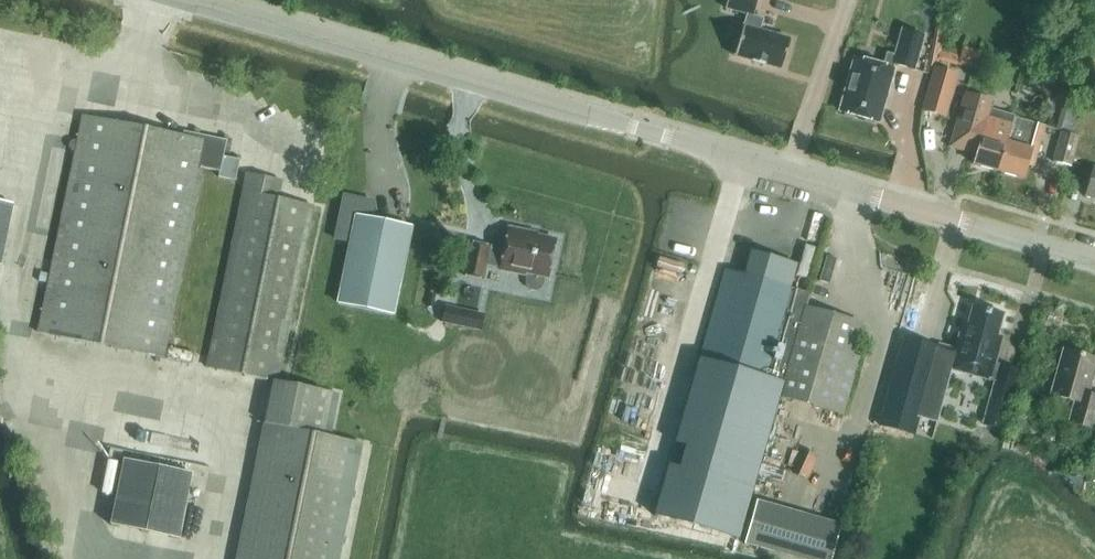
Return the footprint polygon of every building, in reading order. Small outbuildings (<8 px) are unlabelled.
[(725,8),(746,14),(734,56),(751,61),(764,65),(782,70),(790,40),(759,31),(763,19),(753,16),(758,0),(727,0),(725,8)] [(923,37),(902,31),(895,56),(886,54),(882,68),(854,61),(840,112),(878,122),(894,65),(914,71),(923,37)] [(979,70),(983,51),(963,46),(959,64),(979,70)] [(957,68),(960,58),(940,52),(938,62),(957,68)] [(935,69),(922,111),(944,118),(956,75),(935,69)] [(1045,84),(1050,89),(1057,87),(1058,81),(1054,76),(1047,77),(1045,84)] [(976,155),(973,166),(998,173),(1006,143),(1013,118),(1013,117),(989,110),(991,102),(983,100),(964,95),(955,131),(950,147),(976,155)] [(226,141),(192,134),(191,140),(82,117),(37,333),(163,359),(202,169),(219,173),(217,178),(235,181),(239,161),(223,157),(226,141)] [(1044,126),(1013,118),(1006,143),(998,173),(1022,180),(1026,166),(1032,167),(1044,126)] [(1079,136),(1061,132),(1053,162),(1070,167),(1079,136)] [(1092,168),(1084,197),(1094,200),(1094,169),(1092,168)] [(206,368),(272,382),(277,383),(313,208),(277,200),(281,182),(246,175),(206,368)] [(369,202),(343,197),(334,240),(350,244),(338,305),(392,316),(410,228),(372,220),(369,202)] [(12,206),(0,203),(0,263),(12,206)] [(547,279),(555,241),(527,235),(528,233),(508,229),(503,253),(489,250),(489,248),(469,244),(462,276),(483,280),(486,266),(500,269),(499,271),(524,276),(524,274),(527,274),(526,279),(525,282),(525,285),(527,290),(529,292),(533,293),(537,292),(541,291),(543,287),(546,278),(547,279)] [(764,376),(783,381),(784,382),(805,308),(806,309),(809,295),(789,289),(782,287),(785,277),(781,267),(773,259),(763,256),(752,259),(743,265),(740,275),(725,270),(699,359),(763,378),(764,376)] [(827,256),(817,289),(827,293),(838,260),(827,256)] [(1002,315),(972,307),(967,325),(962,324),(953,355),(949,372),(989,382),(994,366),(1001,340),(996,338),(1002,315)] [(784,382),(783,381),(779,397),(842,416),(858,359),(851,357),(861,324),(806,309),(805,308),(784,382)] [(479,332),(482,319),(450,312),(447,325),(479,332)] [(935,347),(902,338),(877,427),(914,437),(919,419),(934,423),(953,354),(934,349),(935,347)] [(1062,351),(1050,395),(1074,402),(1068,423),(1093,431),(1094,423),(1094,398),(1086,395),(1094,364),(1094,360),(1062,351)] [(1019,372),(1012,370),(998,367),(989,401),(1010,407),(1019,372)] [(277,383),(272,382),(237,558),(338,558),(361,445),(329,439),(337,395),(277,383)] [(178,541),(192,475),(124,461),(111,527),(178,541)] [(756,502),(744,544),(795,558),(831,558),(841,526),(756,502)]
